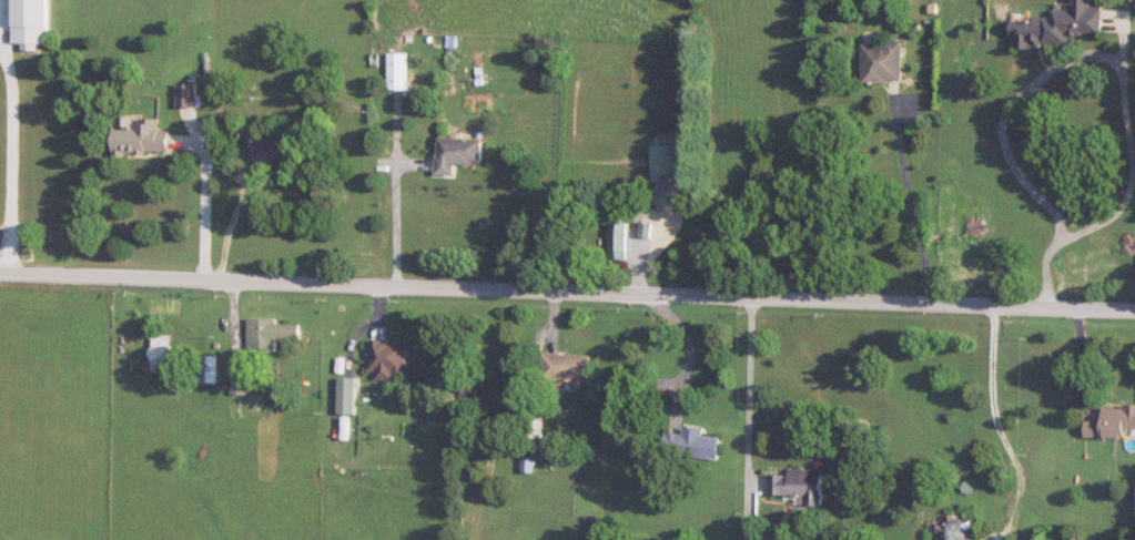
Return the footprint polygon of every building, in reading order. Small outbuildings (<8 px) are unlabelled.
[(23,44),(23,49),(38,49),(38,45),(48,45),(48,0),(13,0),(13,44),(23,44)] [(1102,7),(1090,7),(1090,0),(1075,0),(1075,10),(1054,10),(1054,17),(1012,17),(1012,40),(1018,40),(1018,49),(1033,49),(1033,45),(1067,45),(1067,35),(1102,35),(1102,7)] [(864,44),(864,83),(904,83),(904,44),(864,44)] [(388,91),(407,91),(407,54),(388,54),(388,91)] [(178,108),(197,108),(197,85),(178,85),(178,108)] [(133,128),(114,129),(114,154),(170,154),(170,132),(160,132),(160,120),(133,120),(133,128)] [(251,162),(301,163),(302,139),(252,137),(251,162)] [(438,176),(456,177),(456,165),(483,166),(484,140),(439,138),(438,176)] [(675,146),(653,146),(653,175),(675,175),(675,146)] [(627,225),(610,225),(610,261),(627,261),(627,225)] [(274,350),(274,341),(301,342),(301,322),(249,321),(248,350),(274,350)] [(154,371),(170,371),(170,336),(154,336),(154,371)] [(408,342),(370,341),(369,371),(376,371),(376,379),(406,380),(408,342)] [(543,381),(576,381),(576,391),(590,391),(590,355),(543,355),(543,381)] [(217,384),(217,356),(200,356),(200,384),(217,384)] [(1103,406),(1103,421),(1086,421),(1086,438),(1134,438),(1134,406),(1103,406)] [(542,440),(542,414),(523,414),(523,440),(542,440)] [(703,436),(704,430),(683,428),(680,457),(719,460),(721,438),(703,436)] [(825,470),(791,469),(791,474),(770,474),(769,496),(807,497),(806,507),(824,508),(825,470)] [(969,525),(945,525),(945,539),(969,539),(969,525)]
